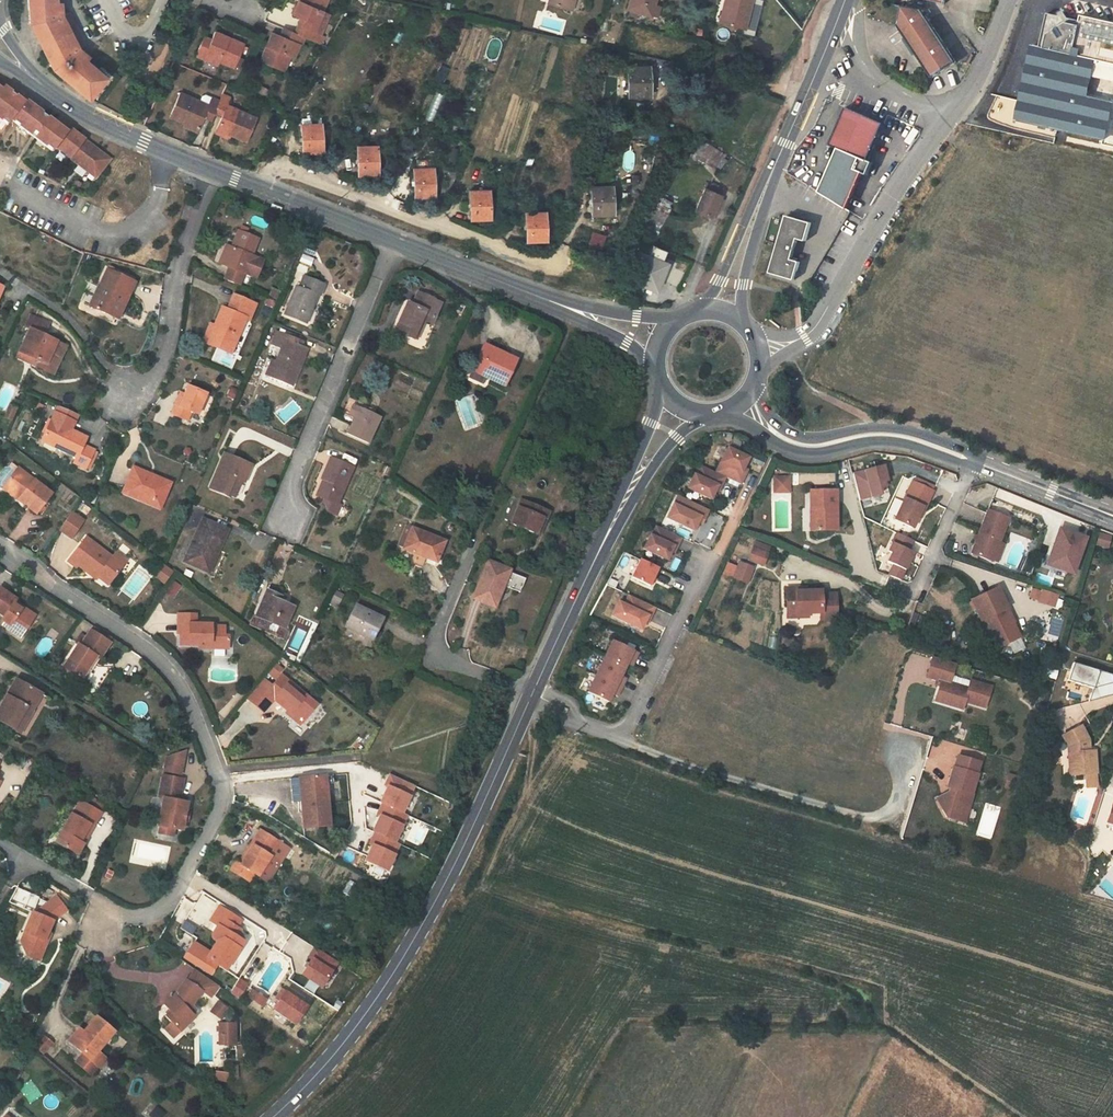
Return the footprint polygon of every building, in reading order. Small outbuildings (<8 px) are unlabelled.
[(29,23),(53,69),(88,99),(106,78),(93,67),(85,60),(88,56),(84,53),(76,58),(73,54),(76,52),(75,49),(78,47),(82,44),(74,27),(68,14),(62,15),(58,16),(57,13),(54,14),(53,10),(62,8),(61,2),(56,2),(56,0),(28,0),(29,23)] [(303,37),(315,41),(318,35),(314,33),(320,19),(328,0),(299,0),(293,15),(300,19),(304,20),(298,34),(303,37)] [(548,3),(571,9),(574,0),(549,0),(548,3)] [(628,10),(657,18),(660,7),(654,5),(655,0),(631,0),(628,10)] [(724,4),(728,5),(724,23),(744,28),(743,34),(754,37),(763,1),(760,0),(725,0),(724,4)] [(923,11),(903,7),(899,26),(931,79),(956,64),(923,11)] [(62,15),(62,8),(53,10),(54,14),(57,13),(58,16),(62,15)] [(1048,14),(1041,46),(1033,45),(1017,120),(1103,140),(1112,102),(1086,96),(1090,75),(1092,70),(1108,74),(1107,79),(1112,80),(1112,22),(1082,15),(1081,22),(1068,19),(1064,14),(1058,17),(1048,14)] [(300,19),(295,33),(298,34),(304,20),(300,19)] [(324,20),(320,19),(314,33),(318,35),(324,20)] [(296,43),(300,44),(303,37),(298,34),(295,33),(286,30),(283,37),(279,35),(279,36),(272,33),(261,61),(285,71),(290,58),(296,43)] [(216,33),(212,40),(210,44),(204,41),(197,57),(204,60),(205,56),(219,62),(234,68),(244,44),(216,33)] [(318,35),(315,41),(321,44),(324,37),(318,35)] [(296,43),(290,58),(294,59),(300,44),(296,43)] [(84,53),(78,47),(75,49),(76,52),(73,54),(76,58),(84,53)] [(218,66),(219,62),(205,56),(204,60),(218,66)] [(648,67),(627,68),(629,96),(650,95),(648,67)] [(1090,75),(1107,79),(1108,74),(1092,70),(1090,75)] [(8,126),(12,121),(53,152),(56,149),(89,174),(96,166),(102,170),(110,160),(71,129),(68,133),(41,112),(27,102),(25,103),(6,89),(0,96),(0,120),(8,126)] [(206,113),(214,116),(214,115),(216,110),(220,101),(212,98),(209,105),(181,93),(170,117),(185,124),(199,130),(204,117),(206,113)] [(231,98),(223,94),(220,101),(216,110),(223,114),(221,118),(217,129),(231,135),(246,141),(256,118),(228,106),(231,98)] [(869,160),(884,124),(846,107),(829,145),(838,149),(849,154),(859,158),(855,169),(863,173),(868,175),(873,162),(869,160)] [(199,130),(185,124),(183,127),(197,133),(199,130)] [(321,124),(301,125),(303,154),(322,152),(321,124)] [(231,135),(217,129),(215,133),(229,138),(231,135)] [(693,154),(715,168),(723,155),(702,141),(693,154)] [(377,146),(357,147),(358,175),(378,174),(377,146)] [(849,154),(838,149),(820,191),(847,208),(863,173),(855,169),(859,158),(849,154)] [(95,179),(102,170),(96,166),(89,174),(95,179)] [(433,169),(414,170),(414,197),(434,197),(433,169)] [(704,189),(695,210),(711,217),(721,196),(720,195),(722,189),(710,184),(708,190),(704,189)] [(611,186),(591,187),(592,214),(611,213),(611,186)] [(489,190),(469,191),(470,219),(490,218),(489,190)] [(662,204),(647,232),(657,237),(672,209),(662,204)] [(544,212),(526,213),(527,241),(546,240),(544,212)] [(783,216),(767,273),(792,280),(797,263),(789,260),(795,238),(804,240),(809,223),(783,216)] [(309,228),(306,236),(314,239),(317,231),(309,228)] [(259,240),(238,231),(234,241),(238,242),(235,248),(232,247),(227,245),(219,263),(245,274),(252,256),(259,240)] [(606,237),(594,233),(590,245),(602,249),(606,237)] [(667,263),(639,252),(628,279),(656,290),(667,263)] [(300,254),(297,262),(308,266),(312,259),(300,254)] [(252,256),(245,274),(256,278),(263,261),(252,256)] [(219,263),(215,274),(240,285),(245,274),(219,263)] [(110,306),(122,310),(127,298),(128,299),(135,283),(107,270),(91,307),(107,313),(110,306)] [(325,285),(304,277),(300,288),(296,286),(285,315),(306,323),(312,310),(310,309),(313,301),(315,302),(318,296),(321,296),(325,285)] [(279,293),(272,290),(269,296),(277,299),(279,293)] [(434,299),(419,293),(413,307),(407,304),(394,332),(413,340),(421,322),(425,312),(436,317),(441,304),(433,300),(434,299)] [(256,305),(234,296),(228,310),(222,308),(214,326),(207,344),(231,354),(246,320),(250,321),(256,305)] [(107,313),(118,318),(122,310),(110,306),(107,313)] [(432,326),(436,317),(425,312),(421,322),(425,323),(432,326)] [(31,315),(25,327),(30,330),(43,336),(48,323),(31,315)] [(425,323),(421,322),(413,340),(417,342),(425,323)] [(202,343),(207,344),(214,326),(210,324),(202,343)] [(45,369),(55,374),(67,347),(43,336),(30,330),(20,352),(40,361),(46,364),(45,369)] [(282,348),(276,362),(270,378),(292,386),(308,349),(302,347),(304,342),(277,332),(272,344),(282,348)] [(482,348),(471,371),(468,377),(483,384),(486,378),(504,386),(516,360),(496,350),(494,354),(482,348)] [(46,364),(40,361),(37,366),(45,369),(46,364)] [(266,376),(270,378),(276,362),(272,361),(266,376)] [(178,396),(171,414),(187,421),(191,413),(197,415),(206,394),(187,387),(184,394),(183,397),(178,396)] [(353,406),(349,416),(355,419),(351,426),(348,434),(368,443),(379,418),(353,406)] [(11,407),(8,414),(14,417),(18,409),(11,407)] [(56,413),(75,422),(79,415),(58,407),(56,413)] [(74,463),(83,468),(92,449),(84,445),(87,438),(70,429),(71,425),(74,425),(75,422),(56,413),(52,421),(42,442),(76,458),(74,463)] [(340,420),(351,426),(355,419),(349,416),(344,413),(340,420)] [(12,422),(14,417),(8,414),(6,420),(12,422)] [(546,432),(542,429),(538,437),(543,439),(546,432)] [(748,458),(728,448),(716,473),(701,465),(697,475),(695,474),(688,488),(711,499),(715,491),(718,486),(721,488),(726,477),(741,485),(745,475),(741,473),(744,468),(748,458)] [(83,468),(86,469),(94,450),(92,449),(83,468)] [(210,488),(227,495),(234,479),(242,482),(245,483),(252,466),(224,454),(210,488)] [(353,469),(330,459),(322,479),(324,480),(317,496),(337,504),(353,469)] [(3,489),(5,486),(17,470),(11,465),(7,469),(3,470),(0,474),(0,489),(3,489)] [(887,482),(883,466),(853,473),(859,501),(882,496),(881,490),(885,489),(884,483),(887,482)] [(162,504),(171,483),(133,468),(122,494),(140,501),(143,496),(162,504)] [(37,513),(42,507),(51,495),(17,470),(5,486),(21,498),(19,501),(36,514),(37,513)] [(790,475),(772,476),(772,494),(791,493),(790,475)] [(235,499),(242,482),(234,479),(227,495),(235,499)] [(933,491),(913,481),(895,519),(913,527),(923,507),(925,508),(933,491)] [(5,486),(3,489),(19,501),(21,498),(5,486)] [(815,530),(837,530),(836,490),(810,490),(810,509),(815,509),(815,530)] [(709,510),(678,495),(667,518),(694,531),(696,526),(698,521),(700,518),(704,520),(709,510)] [(143,496),(140,501),(160,509),(162,504),(143,496)] [(549,512),(521,500),(511,523),(540,535),(549,512)] [(1007,518),(986,510),(970,553),(991,561),(991,560),(998,542),(1007,518)] [(71,513),(59,530),(71,539),(83,522),(71,513)] [(185,562),(206,571),(214,552),(217,553),(228,530),(203,519),(185,562)] [(681,538),(657,526),(652,536),(651,535),(644,549),(667,560),(671,552),(673,547),(676,548),(679,544),(681,538)] [(444,541),(412,529),(400,558),(422,567),(426,557),(436,561),(444,541)] [(1084,538),(1060,530),(1055,543),(1058,545),(1057,549),(1053,548),(1047,566),(1071,574),(1077,556),(1079,557),(1084,538)] [(914,541),(894,533),(886,551),(890,553),(886,562),(894,565),(890,574),(901,578),(913,552),(909,551),(914,541)] [(1098,533),(1096,546),(1108,547),(1109,535),(1098,533)] [(109,583),(124,564),(116,557),(111,557),(86,538),(68,562),(76,568),(78,566),(85,571),(88,567),(100,576),(109,583)] [(1003,544),(998,542),(991,560),(996,562),(1003,544)] [(768,554),(771,548),(758,543),(755,549),(768,554)] [(764,565),(768,554),(755,549),(751,560),(764,565)] [(209,572),(217,553),(214,552),(206,571),(209,572)] [(125,561),(115,553),(111,557),(116,557),(124,564),(125,561)] [(627,554),(618,575),(628,579),(637,558),(627,554)] [(641,559),(632,577),(650,586),(654,577),(658,568),(641,559)] [(509,571),(487,562),(473,598),(494,607),(509,571)] [(742,563),(736,577),(748,581),(753,567),(742,563)] [(154,578),(163,583),(172,571),(163,565),(154,578)] [(88,567),(85,571),(97,580),(98,579),(100,576),(88,567)] [(109,583),(100,576),(98,579),(107,585),(109,583)] [(795,588),(786,588),(787,607),(796,607),(796,613),(808,613),(820,613),(821,619),(837,619),(836,594),(820,594),(820,591),(806,591),(795,591),(795,588)] [(996,588),(970,600),(979,620),(981,620),(994,648),(1017,637),(1010,622),(1012,622),(996,588)] [(1,621),(8,625),(5,629),(21,639),(29,626),(24,623),(30,614),(22,608),(20,611),(13,606),(16,601),(0,590),(0,615),(3,617),(1,621)] [(1040,593),(1033,590),(1030,599),(1037,601),(1040,593)] [(278,595),(267,591),(256,616),(285,629),(294,608),(280,601),(275,600),(278,595)] [(1040,593),(1037,601),(1037,603),(1054,608),(1057,597),(1041,591),(1040,593)] [(619,602),(613,616),(641,629),(644,623),(647,616),(650,618),(655,607),(630,595),(625,605),(619,602)] [(382,618),(356,606),(345,627),(372,640),(382,618)] [(809,616),(808,613),(796,613),(796,607),(787,607),(787,617),(809,616)] [(35,617),(30,614),(24,623),(29,626),(35,617)] [(180,646),(199,647),(199,644),(211,644),(210,651),(228,651),(228,639),(224,638),(224,628),(211,627),(211,624),(200,624),(200,625),(195,625),(196,616),(179,615),(178,635),(181,635),(180,646)] [(1045,616),(1043,629),(1057,631),(1059,618),(1045,616)] [(94,627),(91,632),(107,642),(110,638),(94,627)] [(107,642),(91,632),(90,632),(86,638),(80,647),(78,646),(62,669),(81,681),(87,670),(93,661),(97,664),(109,644),(107,642)] [(75,644),(78,646),(80,647),(86,638),(81,635),(75,644)] [(639,652),(613,640),(588,691),(609,702),(612,694),(618,696),(626,678),(621,675),(627,664),(629,659),(634,661),(639,652)] [(954,663),(931,656),(925,676),(939,680),(935,695),(952,700),(955,706),(961,708),(963,701),(983,707),(989,686),(969,680),(966,688),(948,682),(954,663)] [(93,661),(87,670),(91,673),(97,664),(93,661)] [(1073,664),(1068,681),(1092,688),(1088,702),(1112,696),(1112,676),(1073,664)] [(255,707),(266,695),(273,701),(287,713),(301,724),(316,706),(280,677),(271,688),(263,681),(247,700),(255,707)] [(16,680),(0,707),(0,722),(16,730),(28,708),(33,710),(42,695),(16,680)] [(266,695),(255,707),(263,713),(273,701),(266,695)] [(935,695),(934,700),(955,706),(952,700),(935,695)] [(20,732),(33,710),(28,708),(16,730),(20,732)] [(301,724),(287,713),(286,715),(300,726),(301,724)] [(187,735),(184,727),(178,729),(181,737),(187,735)] [(1080,727),(1061,736),(1066,746),(1066,756),(1070,757),(1070,765),(1072,765),(1072,775),(1082,774),(1094,774),(1093,759),(1088,759),(1088,752),(1087,739),(1080,727)] [(186,752),(168,758),(165,772),(181,776),(186,752)] [(955,756),(952,767),(974,774),(977,762),(955,756)] [(952,767),(951,767),(945,787),(947,788),(950,788),(948,795),(939,800),(941,805),(940,810),(944,817),(947,818),(955,814),(957,805),(966,807),(970,794),(969,793),(975,774),(974,774),(952,767)] [(387,787),(380,802),(381,803),(402,813),(414,786),(389,774),(384,785),(387,787)] [(1007,774),(1003,787),(1015,790),(1019,777),(1007,774)] [(1094,774),(1082,774),(1083,788),(1094,787),(1094,774)] [(325,775),(299,778),(301,802),(304,828),(330,826),(325,775)] [(180,803),(185,781),(164,776),(159,798),(164,799),(162,810),(158,827),(162,828),(175,831),(182,832),(184,822),(186,815),(188,805),(180,803)] [(299,778),(290,778),(293,803),(301,802),(299,778)] [(935,798),(940,810),(941,805),(939,800),(948,795),(950,788),(947,788),(946,792),(935,798)] [(70,816),(69,816),(53,844),(76,856),(82,845),(78,843),(88,826),(92,828),(100,813),(79,802),(70,816)] [(402,813),(381,803),(376,814),(378,815),(371,831),(373,832),(394,842),(402,826),(398,824),(403,813),(402,813)] [(947,818),(962,822),(966,807),(957,805),(955,814),(947,818)] [(69,816),(64,813),(48,841),(53,844),(69,816)] [(82,845),(92,828),(88,826),(78,843),(82,845)] [(175,831),(162,828),(160,835),(173,837),(175,831)] [(251,846),(254,848),(257,849),(245,868),(242,866),(236,862),(231,871),(251,884),(256,876),(259,877),(271,858),(269,857),(278,843),(261,832),(251,846)] [(394,842),(373,832),(368,844),(370,845),(363,861),(386,872),(399,845),(394,842)] [(254,848),(242,866),(245,868),(257,849),(254,848)] [(115,873),(109,871),(105,877),(111,880),(115,873)] [(34,912),(25,931),(31,934),(27,941),(25,946),(27,957),(39,962),(48,942),(44,940),(47,933),(53,921),(67,911),(57,898),(36,912),(34,912)] [(211,922),(218,926),(221,928),(219,931),(214,932),(212,936),(211,938),(212,940),(218,943),(207,959),(191,949),(182,961),(195,970),(207,979),(216,965),(218,966),(225,957),(232,961),(241,948),(233,944),(237,938),(241,932),(237,929),(241,921),(220,908),(211,922)] [(22,938),(27,941),(31,934),(25,931),(22,938)] [(244,943),(237,938),(233,944),(241,948),(244,943)] [(311,961),(301,974),(321,987),(337,963),(314,949),(309,958),(311,961)] [(225,971),(232,961),(225,957),(218,966),(225,971)] [(164,1006),(168,1010),(170,1012),(167,1015),(166,1017),(172,1023),(165,1030),(174,1039),(195,1018),(188,1011),(195,1003),(202,993),(210,999),(218,986),(207,979),(195,970),(187,981),(186,981),(174,996),(164,1006)] [(278,1001),(272,1009),(294,1025),(306,1007),(282,990),(276,999),(278,1001)] [(252,991),(248,998),(262,1007),(266,1001),(252,991)] [(209,1013),(221,1020),(228,1008),(216,1001),(209,1013)] [(25,1021),(16,1017),(10,1029),(18,1033),(25,1021)] [(96,1017),(83,1033),(85,1034),(74,1047),(82,1054),(75,1063),(90,1076),(97,1068),(100,1069),(107,1061),(98,1052),(114,1032),(96,1017)] [(219,1023),(219,1034),(225,1034),(225,1046),(235,1046),(236,1024),(219,1023)] [(68,1042),(74,1047),(85,1034),(83,1033),(79,1030),(68,1042)] [(43,1038),(35,1049),(43,1056),(52,1045),(43,1038)] [(237,1067),(229,1066),(229,1078),(236,1079),(237,1067)]
